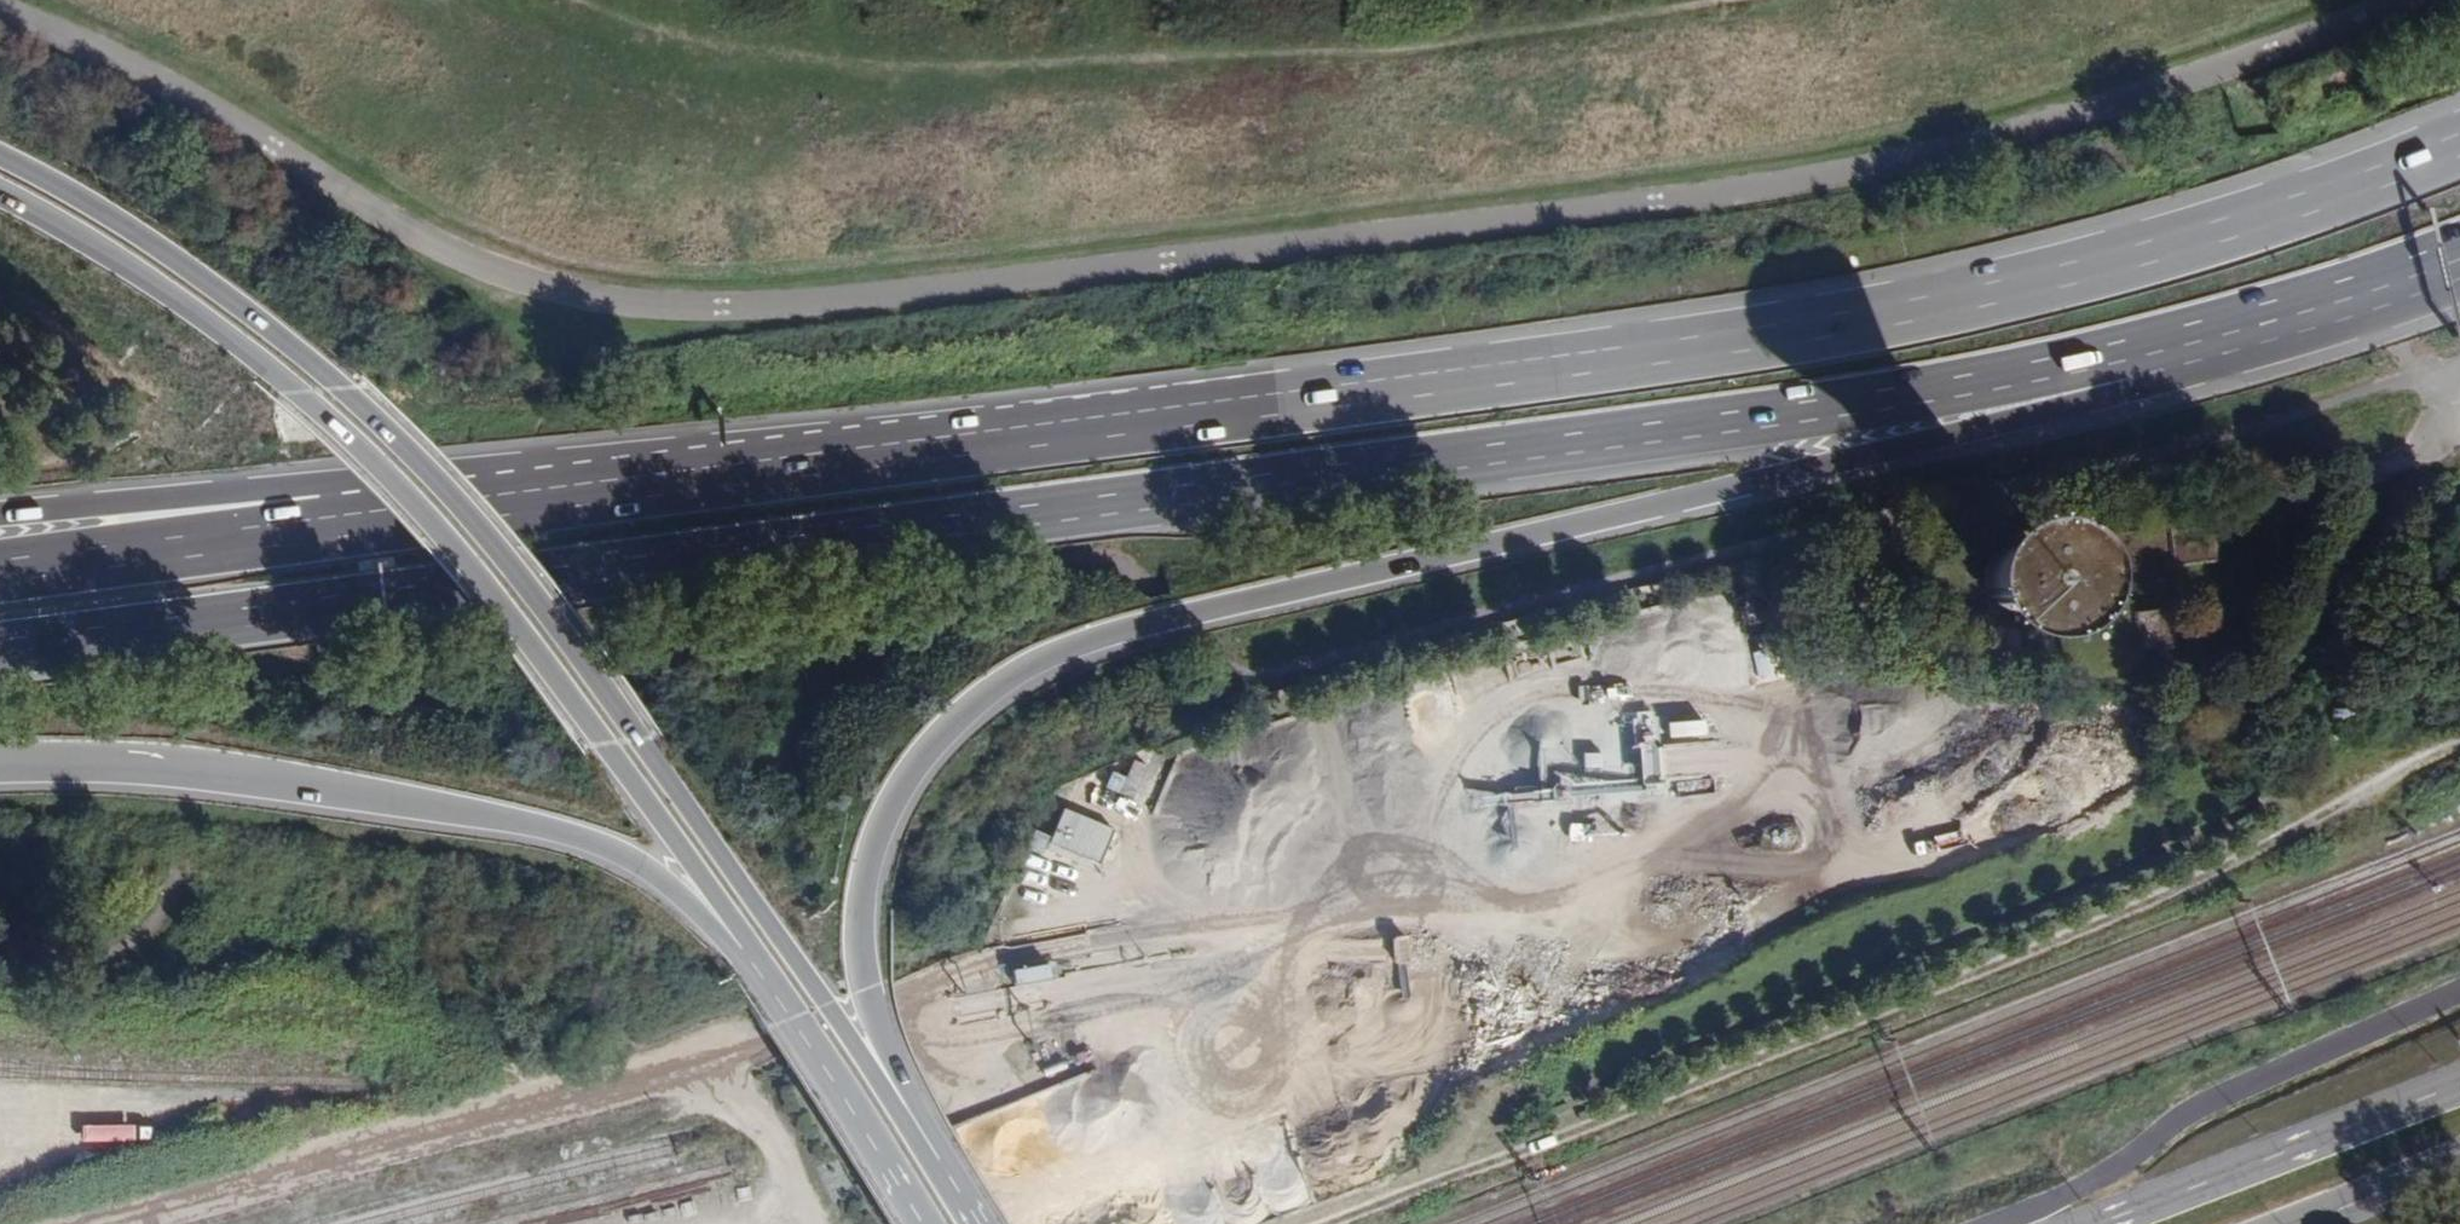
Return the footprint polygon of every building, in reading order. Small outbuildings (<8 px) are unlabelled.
[(2205,536),(2098,547),(2102,578),(2208,568),(2205,536)] [(2052,562),(2041,550),(2039,549),(2026,543),(2006,542),(1993,548),(1982,558),(1976,571),(1974,588),(1976,597),(1983,609),(1990,616),(2007,624),(2024,624),(2039,617),(2051,606),(2056,593),(2057,576),(2052,562)] [(2171,615),(2150,617),(2148,613),(2137,601),(2123,593),(2112,591),(2101,591),(2091,594),(2082,598),(2070,610),(2065,619),(2061,630),(2061,646),(2069,665),(2081,676),(2095,683),(2106,685),(2117,684),(2127,681),(2136,676),(2147,664),(2152,654),(2174,653),(2171,615)] [(1130,799),(1142,768),(1129,763),(1123,779),(1109,773),(1103,789),(1130,799)] [(1047,843),(1099,864),(1113,829),(1061,808),(1047,843)]
